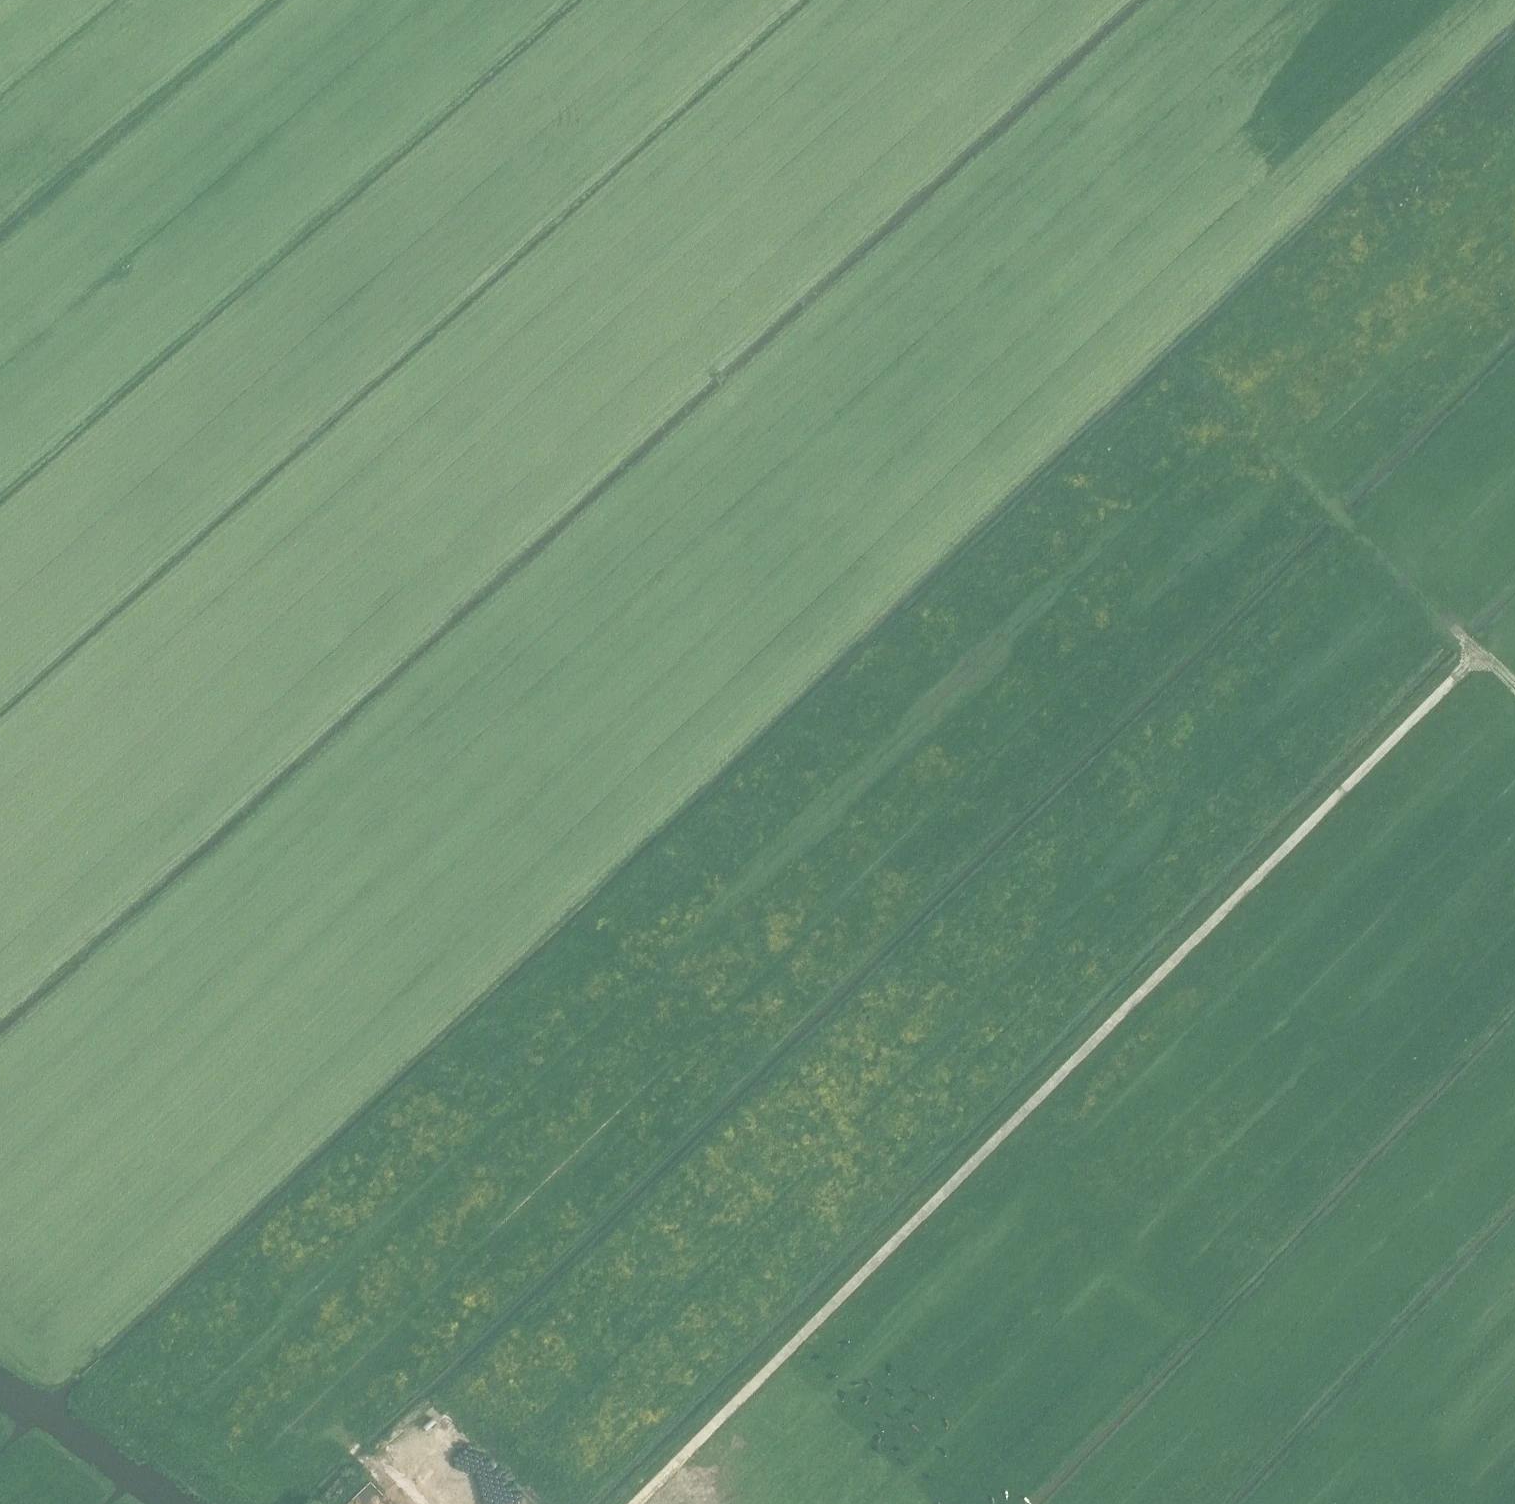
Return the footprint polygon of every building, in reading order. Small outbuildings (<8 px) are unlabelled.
[(375,1482),(352,1503),(396,1503),(375,1482)]
